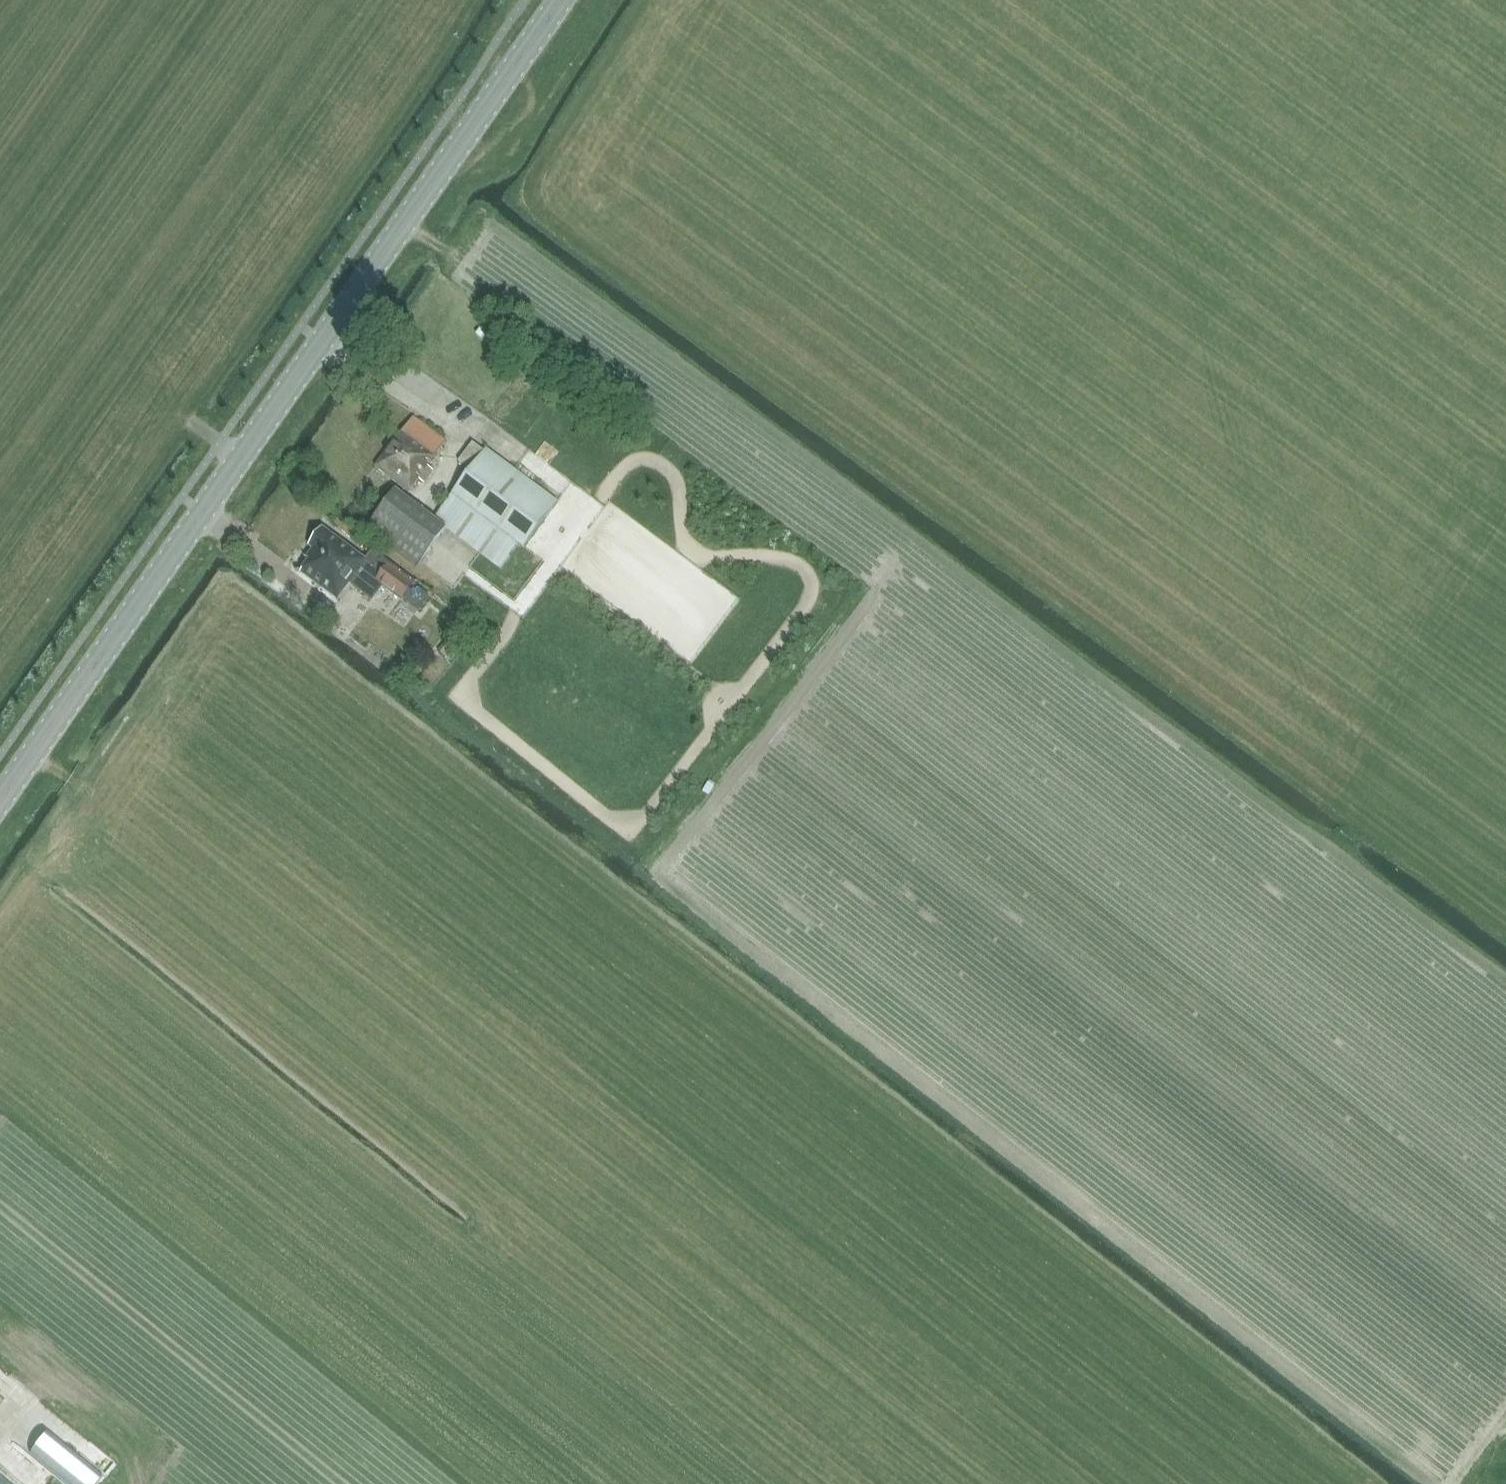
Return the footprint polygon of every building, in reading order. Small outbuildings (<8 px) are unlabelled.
[(436,459),(434,458),(445,442),(412,417),(374,467),(408,493),(418,479),(425,484),(434,471),(429,468),(436,459)] [(523,549),(559,501),(487,448),(485,451),(473,441),(459,459),(472,469),(452,495),(447,491),(440,499),(446,503),(434,519),(395,490),(365,530),(416,568),(445,528),(500,569),(518,545),(523,549)] [(371,549),(364,559),(334,536),(330,541),(324,536),(296,573),(332,600),(340,590),(343,591),(350,582),(358,589),(373,601),(384,587),(401,600),(403,599),(421,612),(432,598),(414,584),(415,583),(371,549)] [(456,646),(466,634),(457,626),(447,639),(456,646)] [(0,1424),(0,1450),(21,1470),(40,1450),(7,1417),(0,1424)] [(41,1483),(69,1483),(72,1480),(44,1453),(27,1471),(41,1483)]
